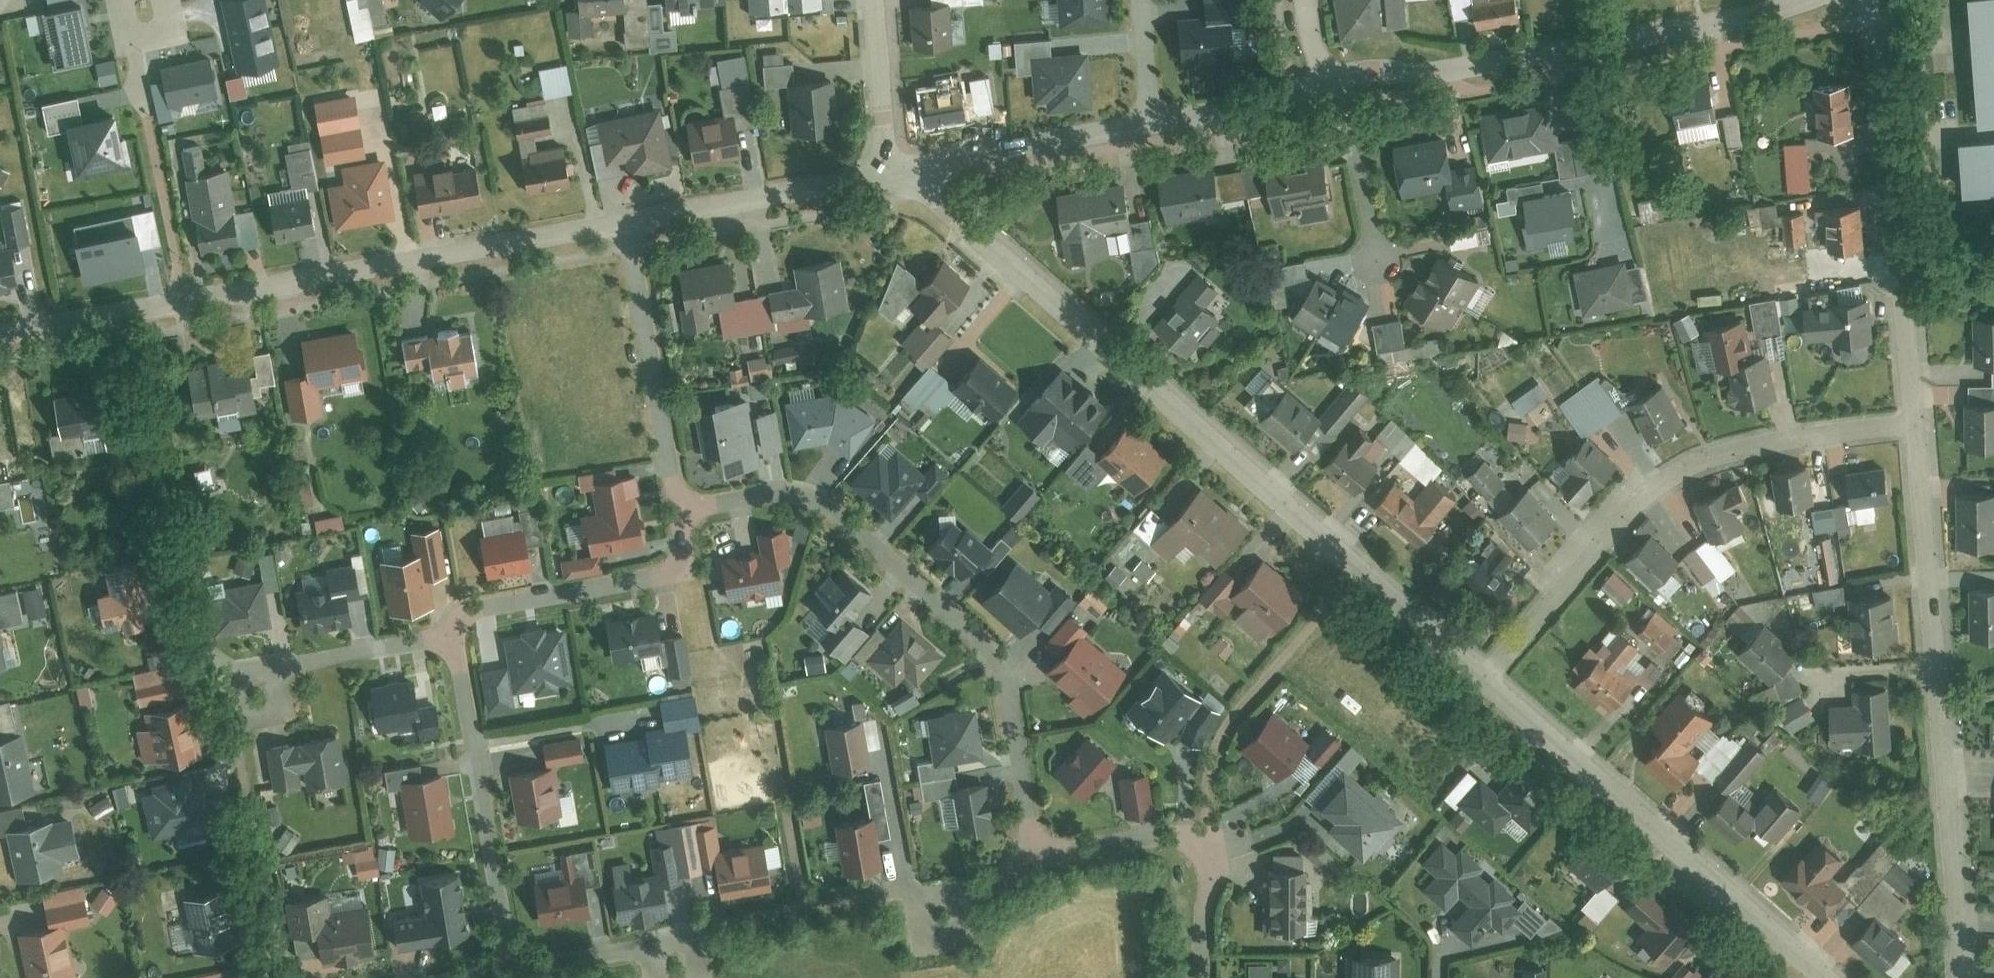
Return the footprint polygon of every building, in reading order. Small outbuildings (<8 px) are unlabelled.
[(53,72),(94,64),(81,0),(38,0),(53,72)] [(221,4),(235,75),(273,67),(260,0),(239,0),(225,3),(221,4)] [(445,16),(458,0),(426,0),(445,16)] [(581,10),(624,6),(623,0),(580,0),(581,10)] [(656,35),(671,34),(669,14),(721,9),(720,0),(671,0),(671,2),(653,3),(656,35)] [(747,13),(819,8),(818,0),(746,0),(747,13)] [(978,12),(994,11),(993,0),(977,0),(978,12)] [(1106,0),(1058,0),(1059,23),(1107,20),(1106,0)] [(1175,17),(1178,63),(1233,60),(1230,20),(1242,20),(1240,0),(1201,0),(1202,15),(1175,17)] [(1340,37),(1383,32),(1382,23),(1387,23),(1388,28),(1409,25),(1406,0),(1335,0),(1340,37)] [(1474,4),(1477,29),(1520,23),(1517,0),(1504,0),(1474,4)] [(1979,126),(1993,125),(1993,0),(1969,0),(1979,126)] [(942,10),(914,13),(917,46),(945,44),(942,10)] [(1047,41),(1014,43),(1016,72),(1031,71),(1033,96),(1050,107),(1089,104),(1086,53),(1048,56),(1047,41)] [(171,116),(169,106),(215,97),(207,56),(160,66),(163,81),(151,83),(158,118),(171,116)] [(836,83),(798,86),(797,64),(764,66),(765,87),(790,85),(794,133),(839,130),(836,83)] [(518,111),(524,140),(561,133),(554,96),(573,92),(568,65),(543,70),(550,105),(518,111)] [(246,98),(241,78),(224,82),(229,102),(246,98)] [(692,124),(698,164),(738,157),(733,123),(757,119),(751,81),(718,86),(723,119),(692,124)] [(1712,83),(1665,92),(1672,127),(1719,118),(1712,83)] [(1850,88),(1816,90),(1819,136),(1853,134),(1850,88)] [(963,94),(918,99),(922,129),(967,123),(963,94)] [(47,136),(62,133),(66,154),(72,180),(122,169),(112,120),(81,126),(76,101),(41,108),(47,136)] [(1546,108),(1475,120),(1484,170),(1554,159),(1546,108)] [(659,110),(601,122),(610,165),(632,160),(635,174),(671,167),(659,110)] [(1967,143),(1968,192),(1993,191),(1993,142),(1967,143)] [(289,188),(265,193),(276,240),(313,232),(304,192),(322,188),(312,143),(281,150),(289,188)] [(1446,146),(1397,155),(1405,198),(1446,190),(1451,212),(1483,205),(1477,174),(1452,178),(1446,146)] [(348,186),(332,189),(338,229),(397,220),(388,156),(345,162),(348,186)] [(528,163),(532,194),(576,188),(572,157),(528,163)] [(1321,163),(1263,173),(1271,220),(1329,211),(1321,163)] [(479,167),(412,178),(417,213),(485,202),(479,167)] [(231,173),(191,179),(203,254),(258,246),(253,210),(237,213),(231,173)] [(1211,175),(1160,185),(1167,220),(1218,210),(1211,175)] [(1518,206),(1526,250),(1575,242),(1567,194),(1542,197),(1541,183),(1507,189),(1509,206),(1518,206)] [(1123,186),(1055,200),(1067,265),(1126,256),(1135,277),(1163,260),(1152,219),(1130,222),(1123,186)] [(159,244),(150,207),(70,226),(84,285),(144,271),(138,248),(159,244)] [(1859,210),(1827,211),(1828,250),(1860,249),(1859,210)] [(0,255),(0,290),(17,287),(11,253),(0,255)] [(969,282),(942,258),(919,284),(926,290),(912,307),(932,324),(969,282)] [(797,289),(777,292),(780,319),(843,311),(837,262),(794,268),(797,289)] [(1441,262),(1410,305),(1446,331),(1477,287),(1441,262)] [(1628,264),(1578,274),(1587,318),(1637,308),(1628,264)] [(726,267),(679,275),(689,333),(708,330),(705,310),(732,305),(726,267)] [(1199,279),(1160,331),(1195,357),(1224,318),(1210,307),(1220,294),(1199,279)] [(1321,282),(1296,319),(1344,352),(1369,314),(1321,282)] [(1833,311),(1807,313),(1809,338),(1840,336),(1841,344),(1875,341),(1872,299),(1832,302),(1833,311)] [(1973,323),(1975,368),(1993,367),(1993,322),(1973,323)] [(475,328),(399,341),(405,372),(429,367),(433,386),(484,377),(475,328)] [(1733,330),(1709,336),(1719,376),(1732,373),(1741,410),(1773,403),(1764,365),(1742,370),(1733,330)] [(367,374),(360,334),(303,344),(309,379),(291,383),(297,419),(326,414),(320,383),(367,374)] [(973,362),(956,386),(931,367),(906,401),(914,407),(920,398),(945,417),(960,397),(988,418),(1010,389),(973,362)] [(248,368),(197,377),(205,421),(256,412),(248,368)] [(1058,381),(1020,421),(1058,457),(1096,416),(1058,381)] [(1598,381),(1562,407),(1585,439),(1622,412),(1598,381)] [(1664,392),(1637,406),(1653,438),(1680,424),(1664,392)] [(1277,393),(1257,420),(1293,447),(1314,419),(1277,393)] [(787,404),(796,449),(826,444),(851,464),(881,427),(840,394),(816,398),(787,404)] [(113,395),(55,403),(59,430),(106,423),(110,451),(144,446),(140,418),(116,421),(113,395)] [(1963,404),(1963,453),(1993,452),(1993,404),(1963,404)] [(754,409),(692,417),(697,460),(721,457),(723,472),(765,467),(763,455),(783,452),(779,416),(756,419),(754,409)] [(1162,460),(1125,430),(1104,456),(1088,443),(1065,471),(1085,487),(1102,466),(1135,493),(1162,460)] [(1350,445),(1331,466),(1357,490),(1376,470),(1350,445)] [(1589,447),(1571,464),(1583,477),(1568,493),(1582,508),(1616,475),(1589,447)] [(882,452),(849,490),(887,523),(912,494),(919,500),(938,479),(926,469),(915,481),(882,452)] [(1485,467),(1465,475),(1482,498),(1499,486),(1485,467)] [(1806,471),(1775,475),(1780,513),(1812,508),(1806,471)] [(1885,471),(1846,477),(1850,508),(1889,502),(1885,471)] [(1391,483),(1366,511),(1419,558),(1441,533),(1427,528),(1455,496),(1429,473),(1407,498),(1391,483)] [(18,510),(14,479),(0,481),(0,512),(18,510)] [(1021,484),(1001,511),(1013,520),(1034,493),(1021,484)] [(600,520),(584,522),(587,552),(647,544),(643,515),(634,516),(630,486),(597,491),(600,520)] [(1199,491),(1154,544),(1172,560),(1188,542),(1216,567),(1246,532),(1199,491)] [(1727,495),(1701,506),(1716,539),(1742,528),(1727,495)] [(1960,495),(1961,549),(1993,549),(1993,495),(1960,495)] [(1533,497),(1505,521),(1532,551),(1559,527),(1533,497)] [(1848,512),(1814,515),(1816,538),(1849,536),(1848,512)] [(954,523),(931,547),(963,578),(977,564),(984,571),(1009,544),(997,538),(984,552),(954,523)] [(754,546),(718,551),(725,604),(790,596),(787,567),(792,564),(788,530),(752,534),(754,546)] [(421,558),(387,562),(393,613),(434,614),(431,599),(428,580),(449,577),(444,533),(418,536),(421,558)] [(526,540),(488,544),(492,578),(530,574),(526,540)] [(1651,543),(1631,564),(1655,586),(1675,565),(1651,543)] [(1494,553),(1471,585),(1498,605),(1522,574),(1494,553)] [(330,588),(295,595),(302,634),(363,622),(357,594),(368,592),(360,555),(325,562),(330,588)] [(1307,597),(1260,557),(1229,594),(1249,611),(1237,625),(1257,642),(1267,630),(1274,636),(1307,597)] [(597,558),(565,562),(566,573),(599,569),(597,558)] [(116,592),(101,595),(106,622),(126,618),(128,628),(150,623),(149,614),(163,612),(157,585),(145,588),(140,565),(111,571),(116,592)] [(1013,566),(981,602),(1020,636),(1037,616),(1048,626),(1071,598),(1058,587),(1049,597),(1013,566)] [(868,595),(838,570),(808,606),(834,628),(818,646),(839,663),(869,628),(852,614),(868,595)] [(233,604),(212,608),(216,636),(272,627),(264,580),(229,586),(233,604)] [(11,671),(2,628),(26,623),(19,592),(0,596),(0,673),(11,671)] [(1088,592),(1080,601),(1095,615),(1103,605),(1088,592)] [(1969,593),(1970,640),(1993,640),(1993,593),(1969,593)] [(1891,604),(1854,605),(1856,652),(1893,651),(1891,604)] [(1051,670),(1087,706),(1118,675),(1080,638),(1088,630),(1073,616),(1045,645),(1061,660),(1051,670)] [(659,617),(607,627),(614,663),(638,659),(665,653),(671,684),(689,681),(679,634),(663,637),(659,617)] [(901,623),(869,663),(897,685),(905,675),(915,683),(939,653),(901,623)] [(1653,624),(1640,636),(1655,651),(1667,639),(1653,624)] [(510,667),(485,671),(491,715),(516,711),(513,692),(575,683),(567,629),(506,638),(510,667)] [(1768,629),(1748,648),(1778,677),(1797,658),(1768,629)] [(1622,638),(1614,649),(1626,657),(1633,646),(1622,638)] [(1594,649),(1577,668),(1585,675),(1602,656),(1594,649)] [(1604,661),(1585,683),(1614,706),(1632,684),(1604,661)] [(169,670),(131,678),(137,709),(189,699),(185,679),(171,682),(169,670)] [(1166,672),(1131,712),(1166,741),(1188,716),(1180,741),(1199,746),(1206,728),(1219,714),(1200,701),(1166,672)] [(419,683),(369,689),(375,735),(413,730),(414,741),(439,738),(435,707),(422,708),(419,683)] [(1678,690),(1652,723),(1672,739),(1650,766),(1674,785),(1690,765),(1684,760),(1716,721),(1678,690)] [(1855,713),(1828,715),(1830,749),(1859,747),(1857,755),(1890,752),(1885,691),(1854,693),(1855,713)] [(650,746),(602,752),(608,797),(665,790),(663,777),(686,774),(681,728),(702,726),(699,695),(664,699),(667,728),(648,730),(650,746)] [(984,761),(978,705),(927,710),(932,759),(916,761),(921,801),(954,797),(958,833),(993,829),(988,782),(956,785),(954,765),(984,761)] [(192,707),(148,715),(156,763),(201,755),(192,707)] [(1266,715),(1239,748),(1276,778),(1303,746),(1266,715)] [(875,722),(826,729),(832,773),(866,768),(864,751),(879,749),(875,722)] [(0,737),(0,801),(34,794),(20,733),(0,737)] [(1325,733),(1308,753),(1319,763),(1337,743),(1325,733)] [(343,737),(271,748),(279,794),(350,782),(349,775),(343,737)] [(546,773),(516,778),(522,822),(561,816),(554,768),(589,763),(586,738),(542,745),(546,773)] [(1088,739),(1055,779),(1083,801),(1115,761),(1088,739)] [(1745,741),(1715,779),(1733,793),(1763,755),(1745,741)] [(408,787),(414,835),(453,830),(447,780),(427,782),(425,766),(385,771),(387,789),(408,787)] [(1530,827),(1554,800),(1520,770),(1495,797),(1530,827)] [(160,795),(142,800),(153,845),(180,839),(183,854),(244,839),(233,791),(208,797),(205,784),(194,786),(192,779),(159,787),(160,795)] [(1146,780),(1122,782),(1125,820),(1149,818),(1146,780)] [(1399,822),(1352,780),(1317,818),(1364,860),(1399,822)] [(1731,792),(1708,819),(1738,843),(1753,824),(1772,839),(1797,809),(1774,790),(1755,812),(1731,792)] [(0,811),(0,818),(4,837),(10,836),(19,880),(66,870),(64,859),(81,856),(74,820),(32,829),(27,806),(0,811)] [(692,877),(715,873),(720,902),(772,894),(764,846),(719,854),(714,822),(685,825),(692,877)] [(869,823),(838,829),(848,877),(878,871),(869,823)] [(654,869),(617,874),(624,923),(676,916),(671,885),(679,884),(679,879),(692,877),(685,825),(667,828),(670,847),(651,850),(654,869)] [(1517,907),(1443,841),(1423,864),(1438,877),(1427,889),(1443,904),(1457,888),(1475,905),(1459,923),(1473,935),(1485,922),(1500,935),(1508,928),(1527,945),(1549,920),(1525,898),(1517,907)] [(1587,842),(1567,866),(1596,890),(1616,865),(1587,842)] [(1817,845),(1783,883),(1823,918),(1841,898),(1823,882),(1839,865),(1817,845)] [(572,881),(536,888),(543,927),(593,919),(586,881),(604,877),(600,853),(568,858),(572,881)] [(189,898),(198,953),(241,946),(235,906),(246,904),(240,866),(213,870),(217,893),(189,898)] [(1269,869),(1267,933),(1307,934),(1309,870),(1269,869)] [(1873,923),(1855,945),(1887,973),(1909,947),(1894,934),(1918,907),(1881,876),(1854,907),(1873,923)] [(452,884),(422,890),(425,909),(394,914),(400,948),(461,937),(452,884)] [(23,933),(32,977),(79,977),(70,931),(94,926),(87,887),(47,894),(53,927),(23,933)] [(1643,890),(1626,911),(1651,932),(1639,946),(1662,965),(1696,925),(1668,901),(1663,907),(1643,890)] [(326,901),(301,904),(306,942),(320,940),(323,966),(383,959),(379,923),(329,929),(326,901)] [(1394,960),(1346,960),(1346,977),(1393,977),(1394,960)] [(1686,963),(1673,977),(1703,977),(1686,963)]
